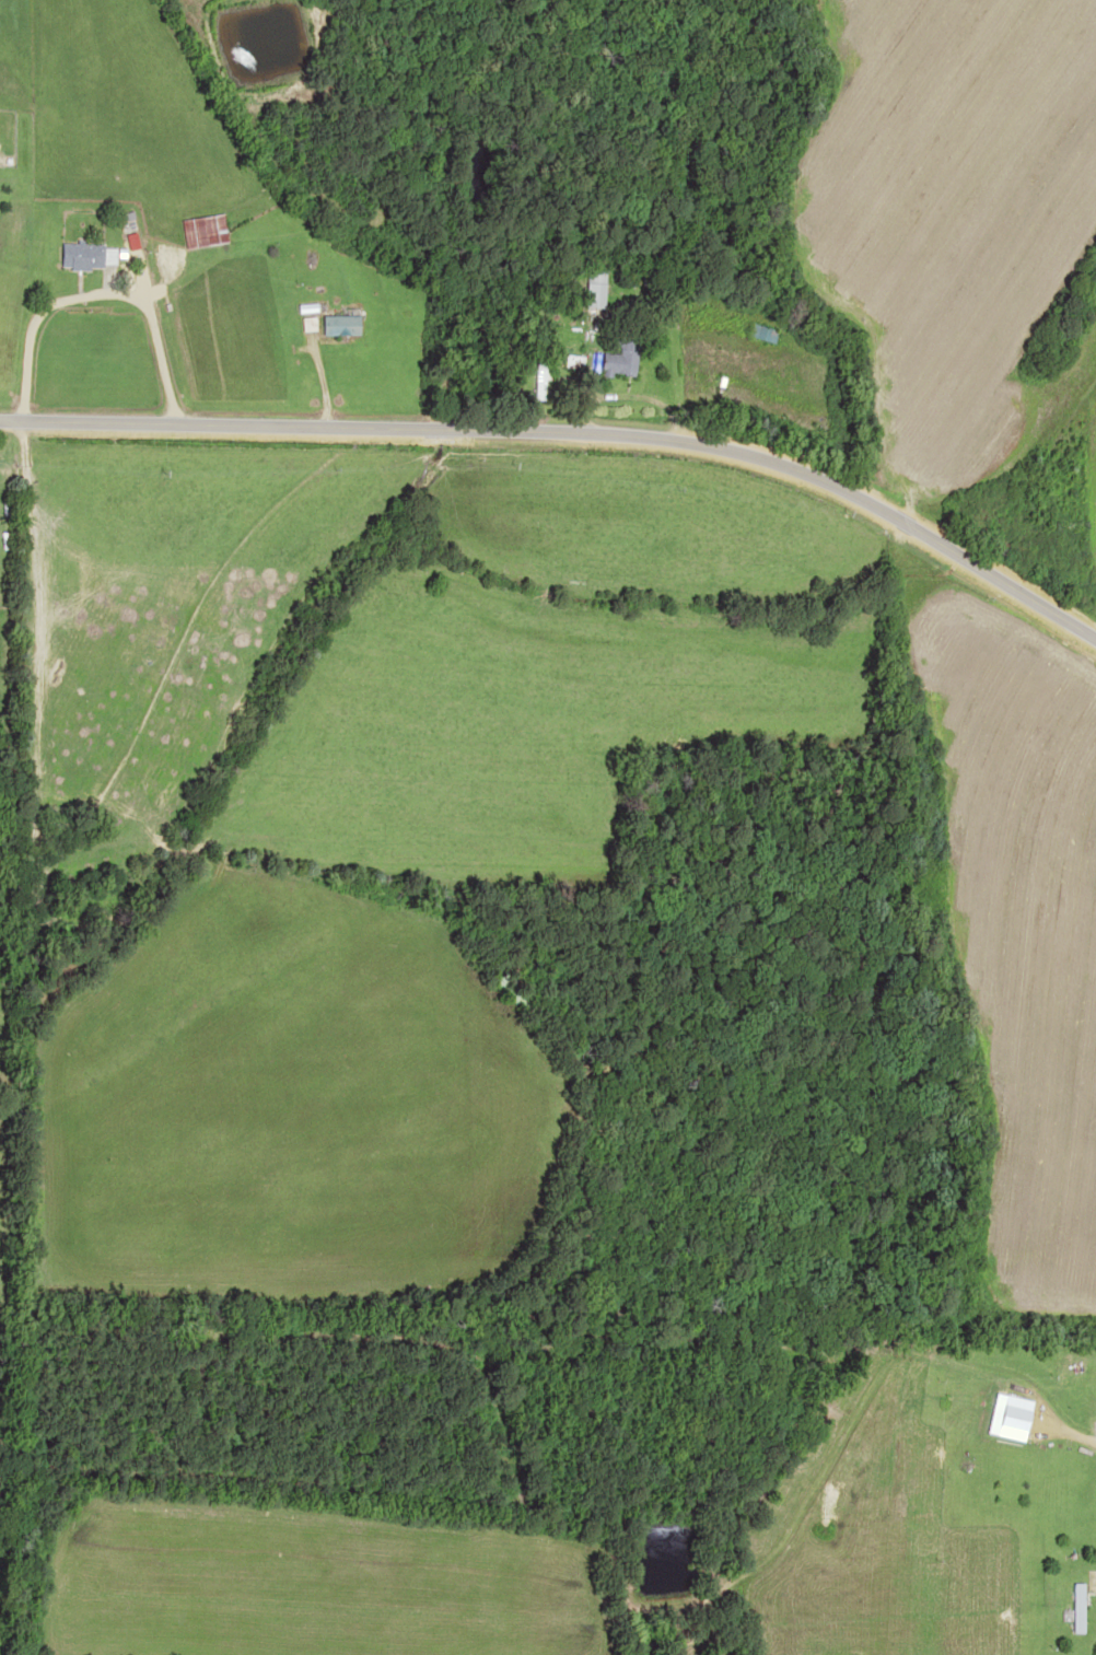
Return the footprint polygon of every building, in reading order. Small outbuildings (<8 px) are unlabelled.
[(177,218),(181,247),(223,242),(220,213),(177,218)] [(98,243),(55,243),(55,268),(98,268),(98,243)] [(602,270),(584,270),(584,309),(602,309),(602,270)] [(356,334),(356,315),(319,315),(319,334),(356,334)] [(773,330),(748,322),(744,334),(768,342),(773,330)] [(636,335),(617,333),(616,353),(598,352),(597,372),(633,375),(636,335)] [(544,398),(544,360),(534,360),(534,398),(544,398)] [(1018,1442),(1027,1401),(990,1393),(981,1434),(1018,1442)] [(1067,1634),(1077,1634),(1077,1584),(1067,1584),(1067,1634)]
